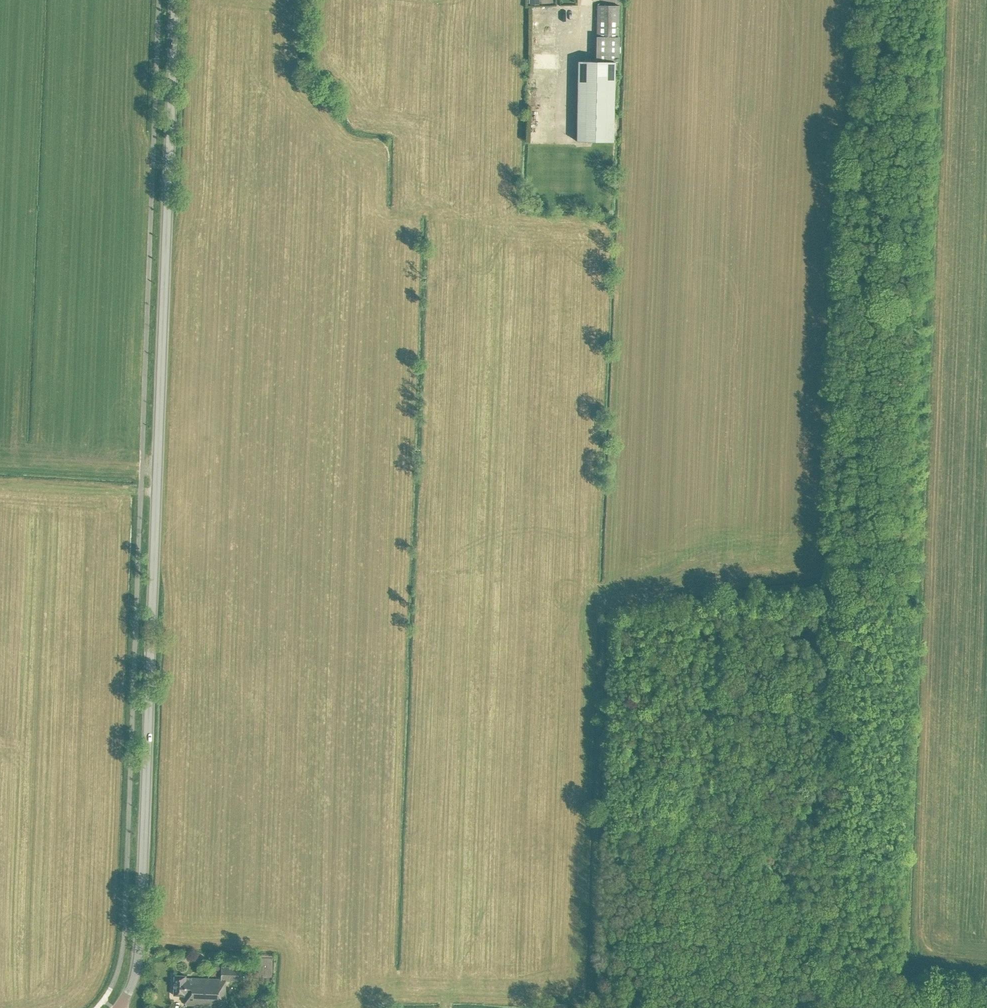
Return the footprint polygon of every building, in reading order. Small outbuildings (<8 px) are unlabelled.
[(597,5),(596,61),(618,62),(619,6),(612,6),(606,6),(597,5)] [(533,80),(558,80),(559,35),(534,35),(533,80)] [(594,110),(574,109),(573,143),(593,144),(594,110)] [(228,981),(241,981),(241,968),(221,967),(221,979),(186,978),(186,975),(175,975),(174,995),(186,995),(186,1004),(225,1006),(226,981),(228,981)] [(258,1005),(255,1005),(255,1007),(266,1007),(266,1005),(269,1005),(269,992),(258,992),(258,1005)]
